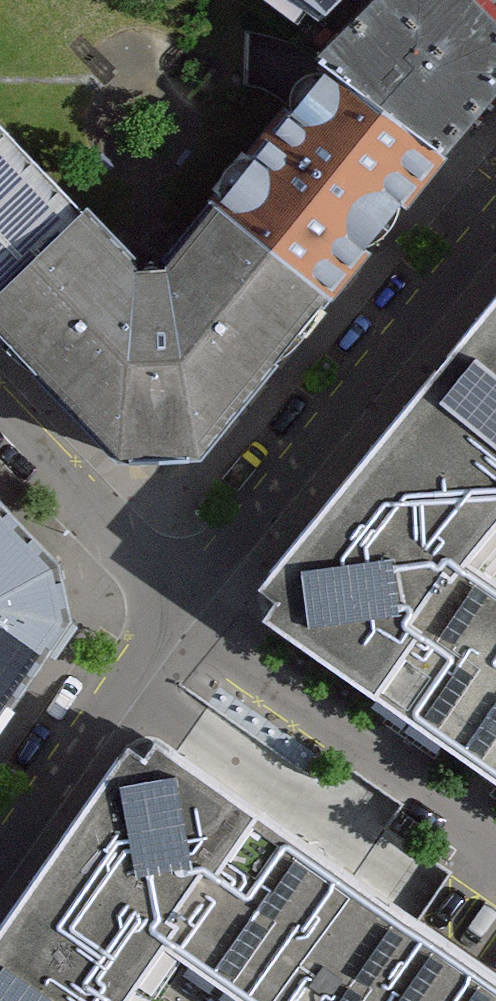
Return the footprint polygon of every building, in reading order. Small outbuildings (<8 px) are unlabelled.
[(481,0),(407,0),(373,42),(470,118),(495,86),(495,12),(481,0)] [(459,139),(364,64),(264,188),(359,264),(459,139)] [(0,113),(0,259),(17,275),(90,202),(0,113)] [(181,282),(99,210),(25,293),(200,447),(341,287),(249,206),(181,282)] [(495,557),(495,333),(375,477),(493,561),(495,557)] [(401,694),(493,561),(375,477),(269,604),(401,694)] [(0,491),(0,715),(74,610),(58,550),(0,491)] [(493,561),(401,694),(495,760),(495,563),(493,561)] [(184,936),(266,821),(160,745),(148,762),(131,750),(60,848),(184,936)] [(404,918),(266,821),(184,936),(276,1000),(345,1000),(404,918)] [(184,936),(60,848),(0,930),(0,1000),(142,1000),(184,936)] [(404,918),(345,1000),(495,1000),(495,983),(404,918)]
